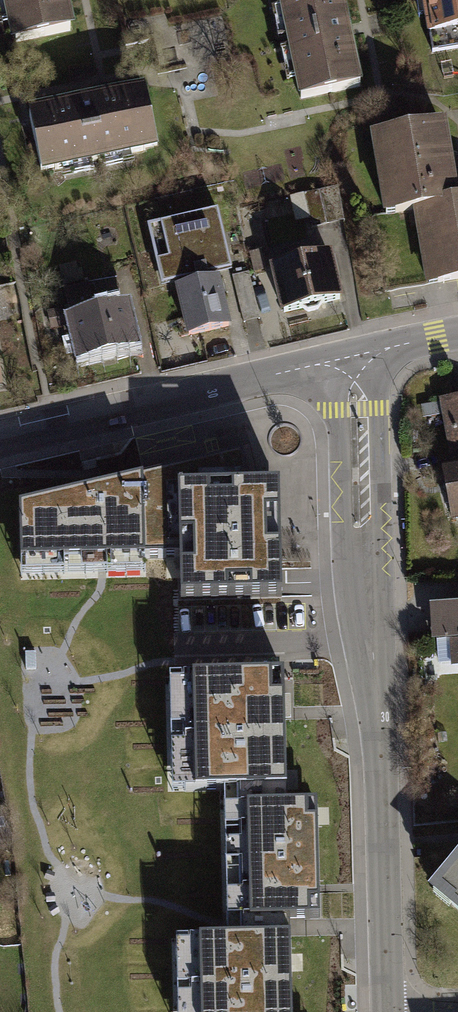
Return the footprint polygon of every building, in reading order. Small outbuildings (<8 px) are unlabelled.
[(66,0),(0,0),(0,1),(11,50),(74,36),(66,0)] [(340,0),(276,0),(296,103),(359,91),(340,0)] [(425,41),(457,36),(457,0),(419,0),(425,41)] [(156,155),(142,92),(27,117),(41,180),(156,155)] [(445,130),(369,143),(383,222),(415,217),(457,209),(457,201),(453,171),(445,130)] [(305,199),(310,228),(342,223),(337,193),(305,199)] [(415,217),(429,294),(457,289),(457,209),(415,217)] [(173,294),(218,283),(239,277),(222,213),(154,231),(171,295),(173,294)] [(343,304),(330,257),(266,274),(278,321),(343,304)] [(231,333),(218,283),(173,294),(186,345),(231,333)] [(94,315),(88,288),(61,293),(64,307),(44,311),(49,334),(65,330),(73,368),(138,354),(129,308),(94,315)] [(440,404),(451,462),(457,461),(457,401),(440,404)] [(242,456),(145,479),(150,561),(179,560),(180,598),(278,596),(279,491),(250,491),(242,456)] [(443,476),(445,490),(453,526),(457,525),(457,473),(443,476)] [(150,561),(145,479),(19,509),(21,565),(150,561)] [(429,611),(431,648),(449,646),(451,675),(457,675),(457,609),(429,611)] [(288,915),(321,915),(318,803),(286,804),(283,674),(184,676),(186,787),(241,785),(245,936),(190,938),(192,1011),(291,1011),(288,915)] [(430,903),(457,925),(457,869),(430,903)]
